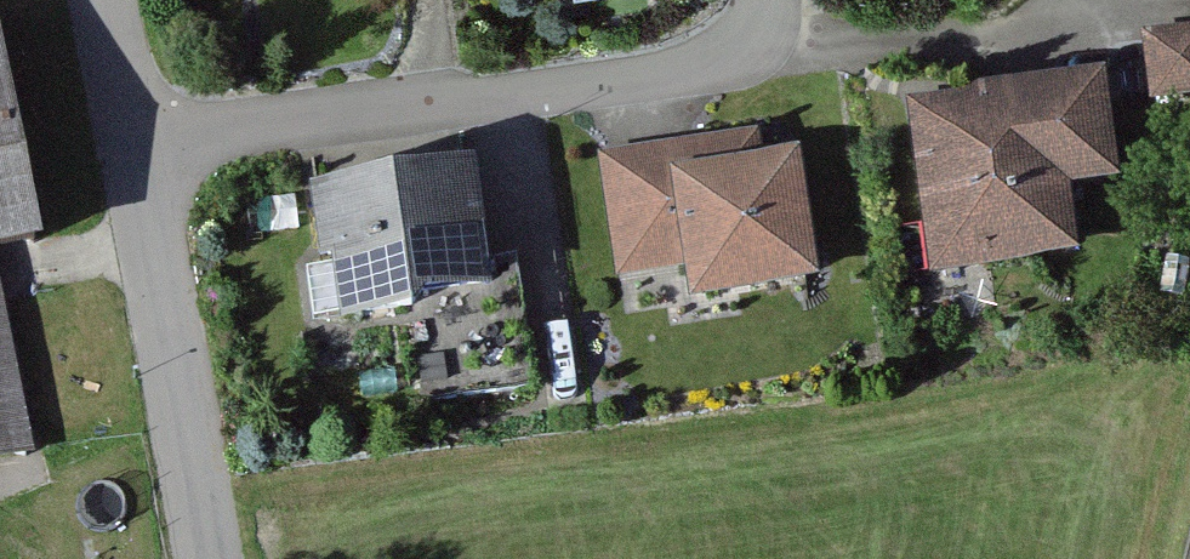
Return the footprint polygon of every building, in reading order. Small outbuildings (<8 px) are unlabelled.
[(1141,36),(1150,104),(1189,99),(1189,29),(1141,36)] [(45,257),(0,32),(0,266),(45,257)] [(1106,81),(908,106),(930,279),(1078,260),(1070,196),(1120,190),(1106,81)] [(762,134),(596,159),(615,285),(684,275),(690,314),(822,294),(802,165),(768,170),(762,134)] [(476,167),(307,190),(318,266),(302,268),(310,324),(336,320),(338,334),(415,323),(426,308),(495,299),(476,167)] [(34,451),(0,280),(0,458),(34,451)]
